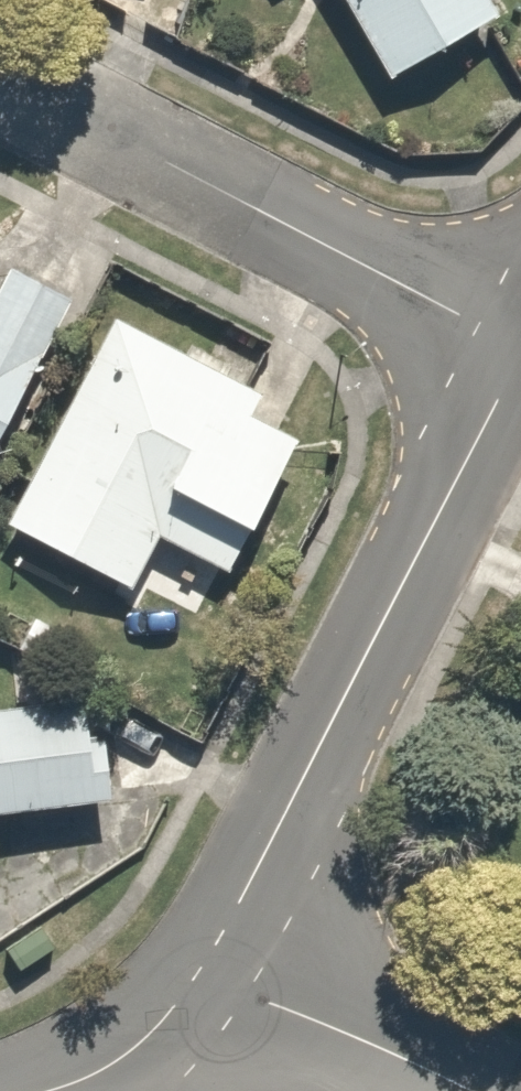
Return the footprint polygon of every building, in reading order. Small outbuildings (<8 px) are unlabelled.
[(388,77),(496,16),(487,0),(345,0),(388,77)] [(65,310),(15,285),(0,314),(0,436),(65,310)] [(257,395),(111,321),(6,525),(134,590),(161,537),(229,572),(299,435),(250,410),(257,395)] [(0,710),(0,813),(112,798),(98,697),(0,710)]
